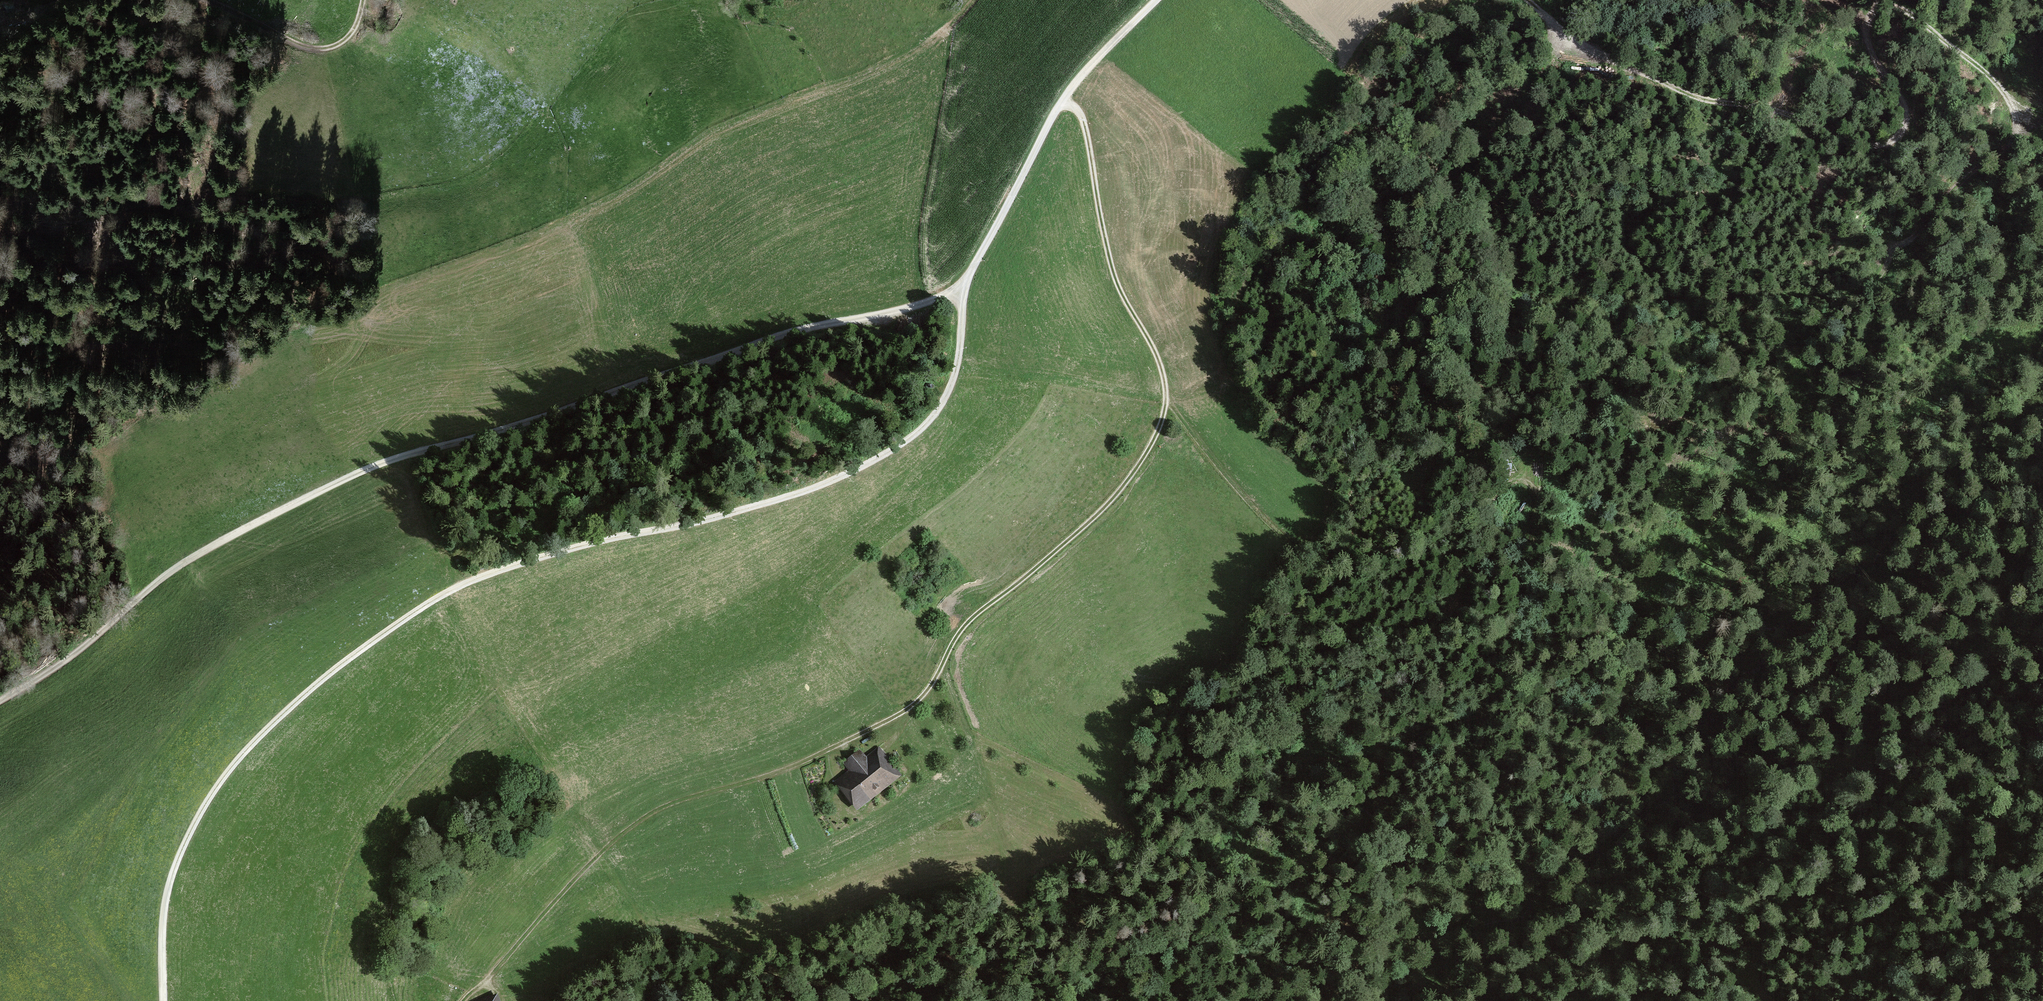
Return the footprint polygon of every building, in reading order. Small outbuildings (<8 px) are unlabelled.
[(901,776),(879,747),(866,758),(860,750),(845,763),(844,764),(850,770),(834,782),(838,788),(844,784),(857,801),(866,795),(870,800),(901,776)]
